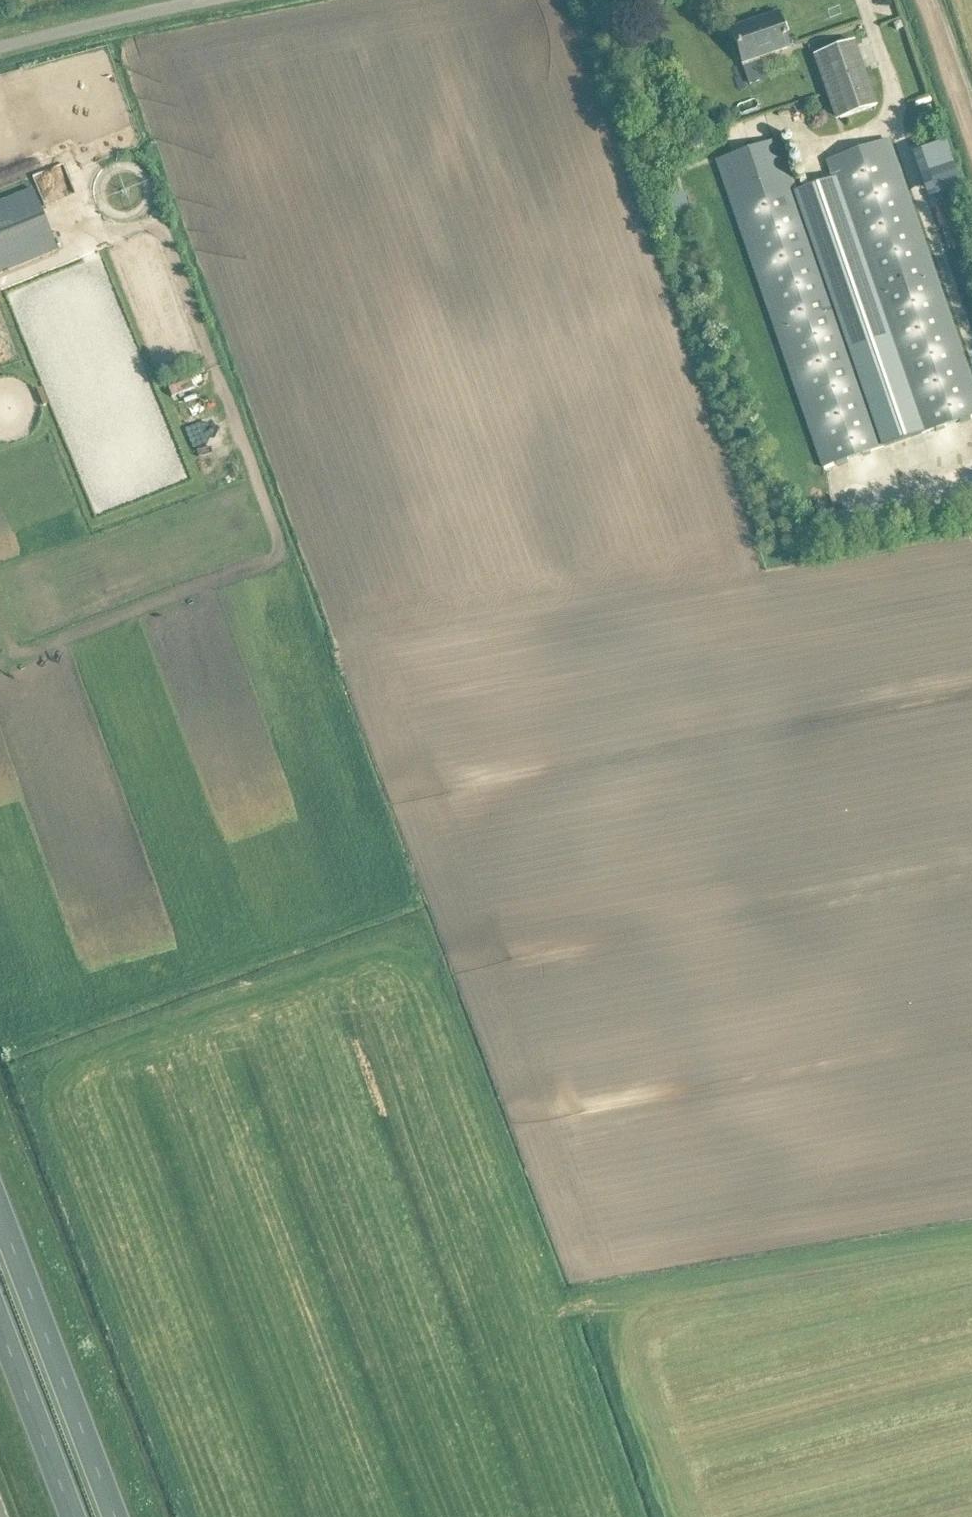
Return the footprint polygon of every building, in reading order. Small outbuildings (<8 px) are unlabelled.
[(743,66),(789,51),(777,17),(731,32),(743,66)] [(835,122),(877,107),(854,42),(812,56),(835,122)] [(778,143),(717,164),(822,470),(883,449),(838,320),(778,143)] [(794,190),(838,320),(883,449),(920,436),(971,418),(971,391),(934,280),(887,144),(827,164),(831,178),(794,190)] [(38,174),(45,194),(84,180),(77,160),(38,174)] [(56,253),(32,192),(0,205),(0,276),(56,253)]
